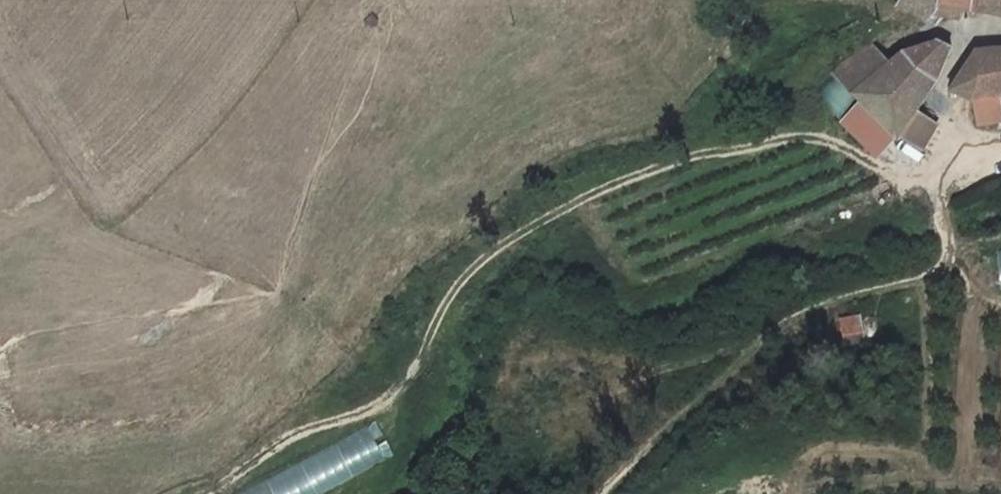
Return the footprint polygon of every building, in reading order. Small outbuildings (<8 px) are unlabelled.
[(898,1),(924,24),(944,3),(1000,14),(1000,0),(899,0),(898,1)] [(888,50),(875,55),(870,57),(850,85),(854,88),(912,128),(919,133),(940,148),(947,128),(923,113),(950,49),(931,44),(905,44),(888,50)] [(962,99),(992,95),(1000,111),(1000,54),(986,56),(962,99)] [(912,128),(854,88),(841,107),(901,148),(912,128)] [(861,315),(818,321),(820,340),(864,334),(861,315)] [(236,493),(330,493),(381,466),(360,427),(236,493)]
